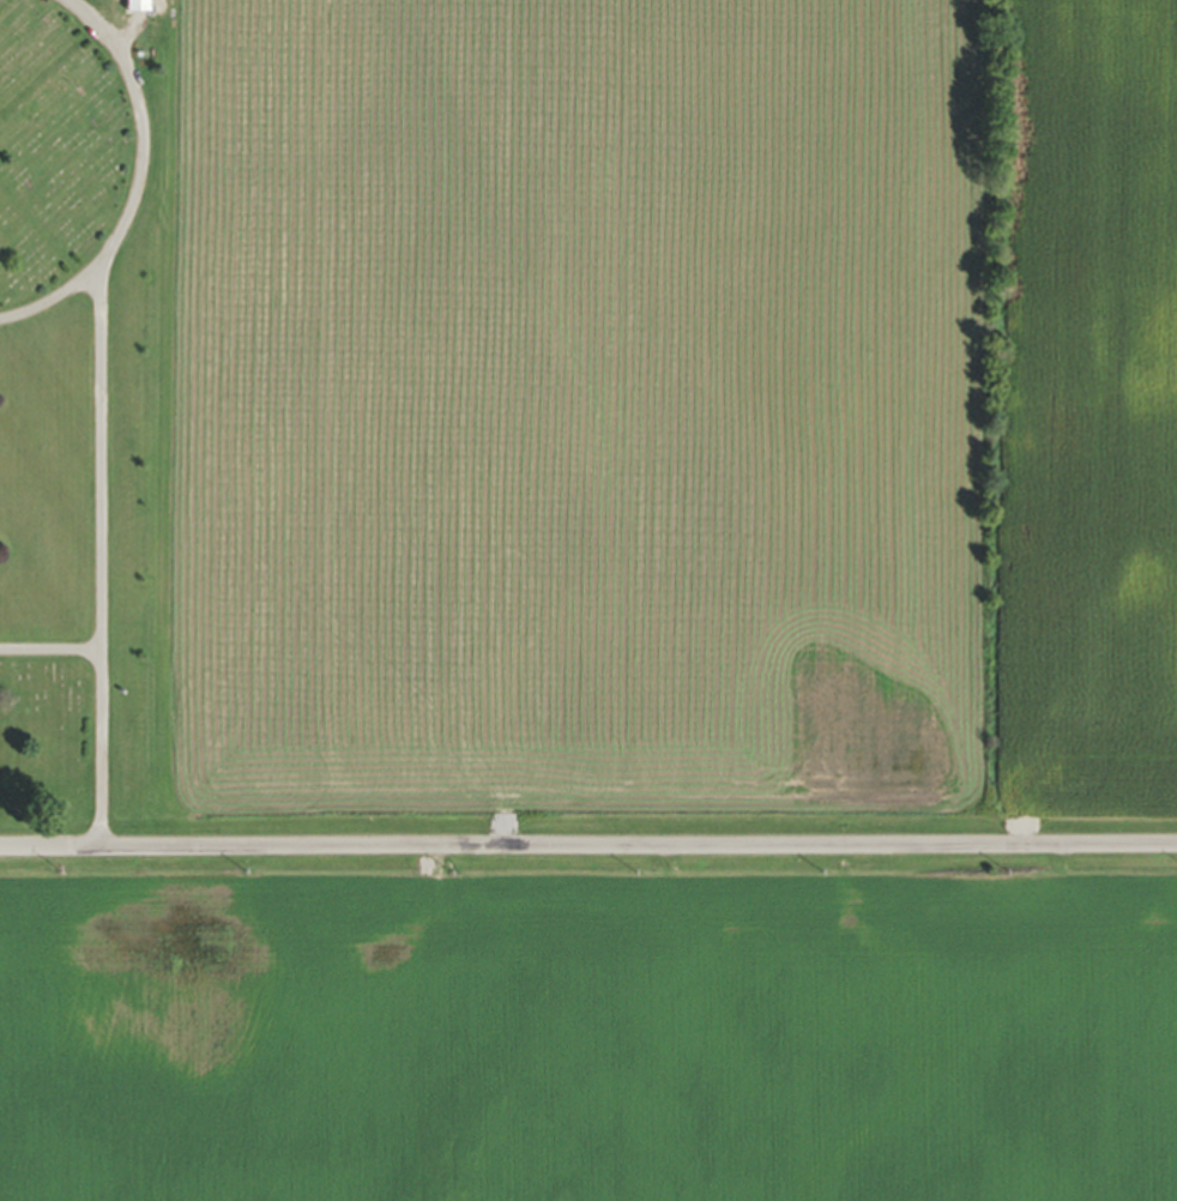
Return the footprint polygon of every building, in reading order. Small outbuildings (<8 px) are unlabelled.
[(125,16),(148,16),(148,0),(125,0),(125,16)]
